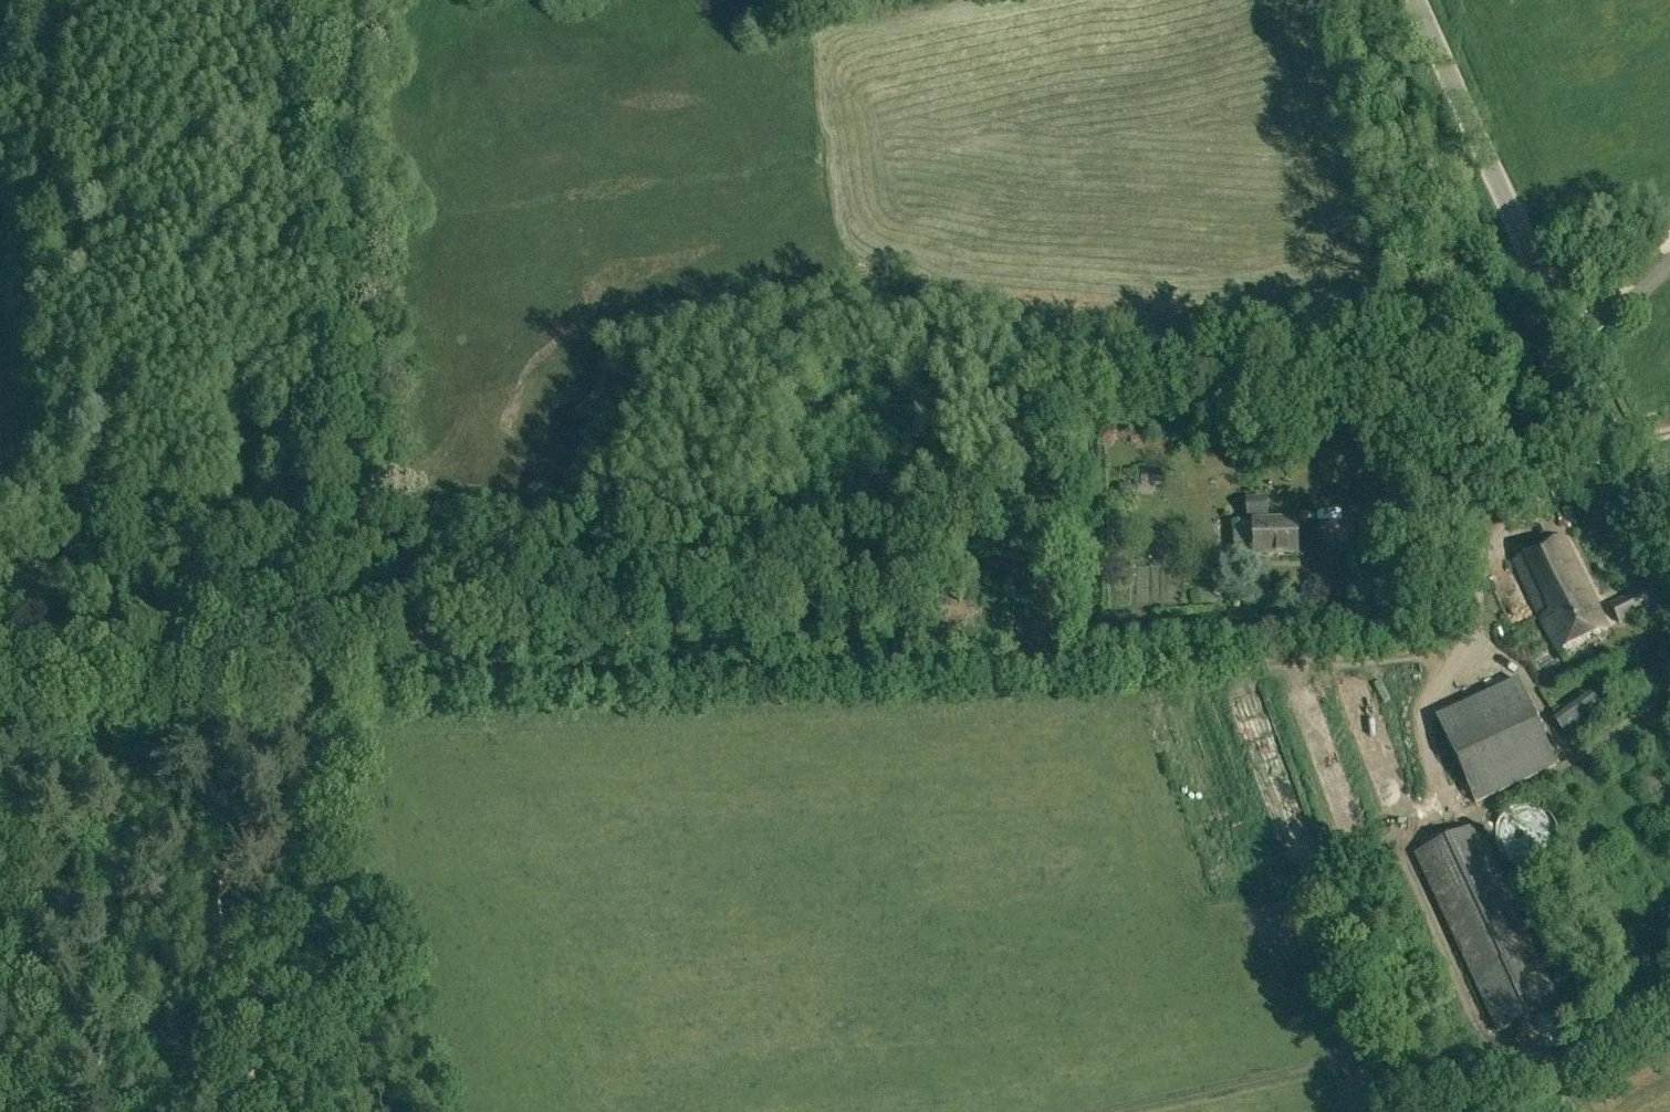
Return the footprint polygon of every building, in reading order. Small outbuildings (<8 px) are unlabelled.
[(1140,470),(1139,485),(1167,486),(1168,471),(1140,470)] [(1266,499),(1249,500),(1250,517),(1255,517),(1256,557),(1299,555),(1298,523),(1264,524),(1264,517),(1266,517),(1266,499)] [(1564,538),(1514,562),(1558,653),(1608,629),(1564,538)] [(1370,558),(1323,558),(1324,596),(1370,594),(1370,558)] [(1652,586),(1610,606),(1619,624),(1661,603),(1652,586)] [(1518,681),(1436,719),(1475,806),(1557,767),(1518,681)] [(1476,826),(1415,854),(1497,1030),(1559,1002),(1476,826)]
